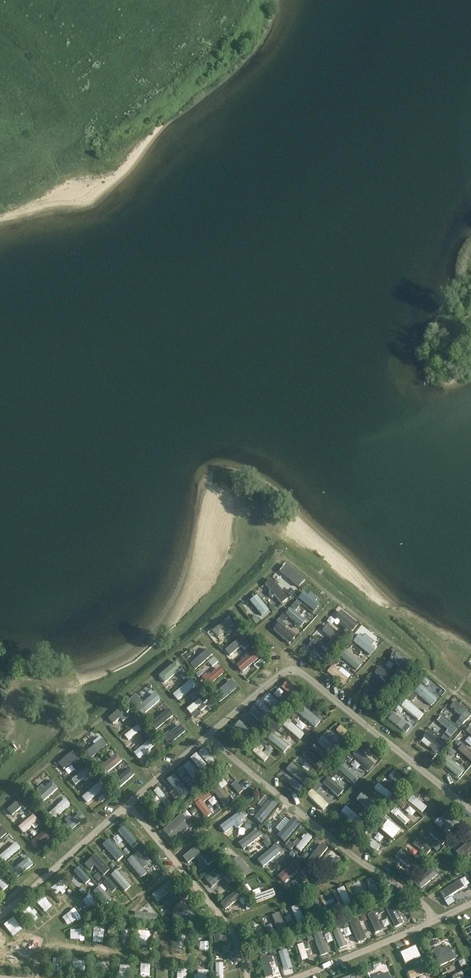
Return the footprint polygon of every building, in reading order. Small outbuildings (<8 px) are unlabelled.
[(277,576),(295,592),(307,579),(290,563),(277,576)] [(271,579),(265,584),(271,592),(269,594),(272,597),(274,595),(282,604),(288,599),(271,579)] [(290,588),(286,594),(291,598),(295,592),(290,588)] [(307,594),(302,600),(316,612),(322,606),(307,594)] [(297,601),(291,608),(296,611),(302,604),(297,601)] [(273,604),(269,607),(272,612),(277,608),(273,604)] [(341,610),(336,617),(342,622),(339,625),(345,630),(348,627),(353,631),(358,624),(341,610)] [(256,616),(252,620),(256,625),(260,621),(256,616)] [(229,617),(212,631),(219,638),(225,633),(228,636),(233,631),(231,628),(235,625),(229,617)] [(279,623),(273,630),(290,644),(296,637),(286,628),(288,626),(279,619),(277,621),(279,623)] [(327,625),(322,631),(333,640),(331,643),(335,647),(338,644),(343,638),(327,625)] [(238,629),(232,633),(236,638),(242,634),(238,629)] [(346,629),(342,634),(346,638),(350,633),(346,629)] [(370,656),(376,648),(359,635),(353,643),(370,656)] [(243,636),(225,650),(230,656),(242,646),(244,650),(250,645),(247,642),(248,642),(243,636)] [(314,640),(310,645),(315,650),(313,652),(320,657),(321,655),(326,659),(331,653),(314,640)] [(349,641),(345,646),(350,650),(354,645),(349,641)] [(197,670),(215,654),(209,648),(192,664),(197,670)] [(256,650),(238,665),(244,673),(262,657),(256,650)] [(393,656),(391,659),(401,667),(397,672),(403,676),(412,665),(399,655),(400,654),(395,650),(392,655),(393,656)] [(187,652),(182,656),(186,661),(191,657),(187,652)] [(355,669),(361,662),(350,653),(344,660),(355,669)] [(213,667),(220,664),(217,657),(209,660),(213,667)] [(262,659),(257,663),(261,668),(266,664),(262,659)] [(180,660),(161,674),(167,681),(186,668),(180,660)] [(332,666),(327,672),(344,686),(349,679),(337,670),(339,669),(335,665),(333,667),(332,666)] [(206,674),(202,677),(209,686),(224,673),(220,667),(210,675),(209,674),(207,675),(206,674)] [(380,667),(375,673),(386,682),(384,684),(388,689),(391,686),(392,687),(397,682),(380,667)] [(185,672),(180,676),(184,681),(189,677),(185,672)] [(397,673),(393,678),(397,682),(401,677),(397,673)] [(192,679),(174,694),(179,700),(197,685),(192,679)] [(366,681),(362,687),(366,690),(364,693),(369,698),(371,695),(376,699),(381,693),(366,681)] [(287,682),(282,688),(291,695),(289,697),(294,701),(296,699),(296,700),(301,694),(287,682)] [(223,685),(218,689),(221,693),(220,693),(224,698),(237,688),(233,683),(226,689),(223,685)] [(432,707),(439,699),(423,683),(416,690),(432,707)] [(142,704),(148,712),(164,699),(157,692),(142,704)] [(194,692),(189,697),(192,701),(197,697),(194,692)] [(411,692),(407,697),(413,702),(417,697),(411,692)] [(272,697),(266,703),(278,713),(284,707),(272,697)] [(199,699),(187,709),(191,714),(199,708),(201,711),(206,707),(199,699)] [(289,699),(285,703),(289,707),(293,702),(289,699)] [(409,699),(402,706),(418,721),(425,714),(409,699)] [(309,701),(305,707),(309,710),(313,705),(309,701)] [(454,701),(450,707),(461,716),(455,723),(460,727),(466,720),(466,721),(470,716),(454,701)] [(125,705),(108,719),(113,725),(120,719),(123,722),(129,717),(126,713),(129,710),(125,705)] [(257,707),(250,714),(263,725),(269,718),(257,707)] [(389,718),(406,733),(412,727),(395,712),(389,718)] [(440,716),(436,721),(447,730),(444,734),(449,738),(456,730),(440,716)] [(240,721),(235,727),(240,731),(239,734),(244,738),(246,736),(250,739),(254,733),(240,721)] [(129,741),(145,728),(141,722),(124,736),(129,741)] [(302,739),(307,732),(290,722),(285,729),(302,739)] [(351,742),(356,737),(342,724),(337,730),(351,742)] [(168,732),(162,737),(169,745),(186,731),(181,725),(170,734),(168,732)] [(279,727),(275,732),(280,736),(285,731),(279,727)] [(427,731),(422,737),(431,744),(428,748),(432,751),(435,753),(443,744),(427,731)] [(147,732),(140,737),(144,741),(150,736),(147,732)] [(283,750),(288,745),(273,732),(268,738),(283,750)] [(465,734),(460,739),(464,742),(468,737),(465,734)] [(91,759),(109,744),(102,735),(84,750),(91,759)] [(331,753),(337,746),(323,735),(318,742),(331,753)] [(134,754),(139,760),(157,744),(152,738),(134,754)] [(83,740),(78,743),(82,748),(87,744),(83,740)] [(263,740),(260,744),(264,748),(268,744),(263,740)] [(465,743),(458,750),(470,763),(470,750),(465,743)] [(259,744),(253,752),(265,762),(268,757),(261,751),(264,748),(259,744)] [(159,745),(154,749),(159,754),(163,751),(159,745)] [(207,747),(200,752),(213,771),(220,766),(207,747)] [(451,748),(447,753),(453,757),(457,753),(451,748)] [(305,754),(319,769),(325,764),(311,749),(305,754)] [(368,770),(373,764),(359,751),(353,757),(368,770)] [(73,752),(58,764),(63,770),(73,762),(75,764),(79,761),(77,758),(78,757),(73,752)] [(107,774),(125,760),(119,752),(101,766),(107,774)] [(198,753),(192,758),(201,768),(207,763),(198,753)] [(97,757),(92,761),(96,766),(101,762),(97,757)] [(454,760),(448,767),(460,778),(466,771),(454,760)] [(82,761),(75,766),(79,771),(86,765),(82,761)] [(190,763),(185,768),(191,775),(187,778),(191,782),(194,780),(197,783),(203,779),(190,763)] [(292,764),(287,770),(303,785),(309,778),(292,764)] [(347,765),(341,772),(352,782),(358,776),(347,765)] [(87,768),(72,781),(76,785),(83,779),(85,781),(89,777),(87,775),(90,773),(87,768)] [(183,768),(177,773),(181,778),(187,774),(183,768)] [(312,769),(308,774),(312,777),(312,776),(314,778),(317,775),(315,773),(316,772),(312,769)] [(334,770),(330,776),(333,779),(338,774),(334,770)] [(394,771),(390,777),(399,785),(398,787),(402,791),(409,783),(394,771)] [(110,772),(105,776),(109,781),(114,777),(110,772)] [(96,775),(91,780),(94,784),(100,779),(96,775)] [(226,775),(221,779),(225,783),(230,780),(226,775)] [(178,792),(183,798),(189,794),(178,780),(167,788),(174,796),(178,792)] [(318,781),(311,789),(316,793),(323,786),(318,781)] [(39,794),(35,798),(41,804),(58,788),(52,782),(44,789),(42,786),(36,791),(39,794)] [(89,802),(106,788),(101,782),(84,796),(89,802)] [(389,799),(393,793),(379,783),(375,789),(389,799)] [(31,785),(26,789),(31,793),(35,789),(31,785)] [(154,792),(167,809),(173,805),(160,787),(154,792)] [(395,787),(392,791),(398,796),(401,793),(395,787)] [(216,794),(224,806),(232,800),(224,788),(216,794)] [(418,788),(415,791),(421,796),(424,793),(418,788)] [(364,805),(372,812),(377,806),(362,791),(353,801),(361,808),(364,805)] [(415,793),(408,801),(423,813),(427,808),(418,800),(420,797),(415,793)] [(23,796),(7,810),(12,816),(22,807),(25,810),(29,805),(27,803),(28,802),(23,796)] [(56,818),(72,804),(67,798),(51,813),(56,818)] [(200,798),(194,802),(205,819),(212,814),(200,798)] [(272,798),(256,818),(263,824),(280,804),(272,798)] [(46,803),(41,807),(45,812),(50,807),(46,803)] [(358,827),(365,820),(348,805),(341,812),(358,827)] [(32,806),(27,811),(30,814),(36,809),(32,806)] [(72,817),(79,811),(75,806),(68,812),(72,817)] [(162,808),(157,812),(161,817),(166,813),(162,808)] [(400,810),(395,816),(406,826),(411,821),(400,810)] [(285,820),(291,815),(287,811),(282,816),(285,820)] [(449,811),(443,817),(459,832),(465,825),(449,811)] [(67,824),(62,828),(67,834),(85,819),(80,813),(72,820),(69,816),(64,821),(67,824)] [(239,813),(220,827),(225,833),(234,826),(237,829),(243,825),(240,822),(243,820),(239,813)] [(182,814),(163,831),(173,842),(189,828),(184,823),(187,820),(182,814)] [(33,815),(18,828),(23,834),(32,826),(34,829),(40,824),(37,821),(38,821),(33,815)] [(58,818),(54,822),(58,827),(62,823),(58,818)] [(296,818),(281,832),(286,838),(301,824),(296,818)] [(269,821),(265,826),(270,830),(274,825),(269,821)] [(388,821),(381,829),(393,840),(401,831),(388,821)] [(0,829),(0,843),(10,833),(4,826),(0,829)] [(34,841),(40,848),(57,833),(50,826),(34,841)] [(372,827),(369,831),(374,835),(377,831),(372,827)] [(121,828),(112,834),(120,846),(129,840),(121,828)] [(259,829),(239,843),(244,850),(264,836),(259,829)] [(451,830),(447,835),(452,839),(456,834),(451,830)] [(298,840),(294,845),(297,847),(296,848),(301,852),(312,838),(308,834),(301,842),(298,840)] [(57,835),(52,839),(57,844),(61,840),(57,835)] [(266,839),(262,842),(267,848),(271,845),(266,839)] [(381,847),(375,839),(369,843),(375,851),(381,847)] [(417,839),(412,844),(421,851),(419,854),(423,858),(430,850),(417,839)] [(0,856),(0,857),(4,863),(22,848),(17,842),(0,856)] [(106,859),(114,852),(104,842),(97,849),(106,859)] [(289,842),(285,845),(291,850),(294,846),(289,842)] [(455,852),(462,861),(466,857),(470,853),(470,842),(467,845),(465,844),(455,852)] [(201,843),(183,858),(188,864),(199,854),(208,866),(215,860),(201,843)] [(313,866),(331,848),(325,843),(307,860),(313,866)] [(277,845),(258,860),(264,868),(283,852),(277,845)] [(413,872),(421,864),(403,849),(396,857),(413,872)] [(288,856),(283,860),(287,864),(292,860),(288,856)] [(16,877),(36,865),(31,857),(11,870),(16,877)] [(239,857),(229,864),(241,881),(246,878),(240,869),(245,865),(239,857)] [(296,859),(280,876),(288,883),(304,866),(296,859)] [(329,862),(325,867),(333,873),(341,863),(336,860),(332,865),(329,862)] [(279,862),(273,867),(277,872),(283,867),(279,862)] [(220,867),(205,878),(209,883),(223,872),(220,867)] [(305,868),(301,872),(305,876),(309,873),(305,868)] [(457,868),(453,872),(457,877),(461,873),(457,868)] [(406,869),(402,874),(407,878),(411,873),(406,869)] [(373,876),(366,878),(371,892),(367,894),(369,899),(373,897),(375,902),(381,899),(373,876)] [(155,877),(148,883),(154,890),(161,885),(155,877)] [(108,879),(103,883),(107,887),(112,883),(108,879)] [(61,881),(54,888),(60,894),(67,887),(61,881)] [(234,883),(229,887),(232,891),(237,887),(234,883)] [(344,886),(336,890),(346,911),(354,907),(344,886)] [(240,899),(245,905),(251,901),(240,888),(221,903),(226,910),(240,899)] [(258,903),(279,897),(277,888),(255,894),(258,903)] [(452,897),(445,901),(448,907),(455,903),(452,897)] [(44,910),(50,904),(45,898),(39,905),(44,910)] [(401,901),(396,903),(399,909),(404,907),(401,901)] [(397,928),(407,922),(394,902),(385,908),(397,928)] [(321,903),(313,905),(317,917),(324,914),(321,903)] [(292,907),(298,928),(307,926),(300,905),(292,907)] [(69,912),(72,922),(81,919),(78,909),(69,912)] [(273,915),(278,934),(287,931),(282,912),(273,915)] [(375,914),(369,917),(375,932),(382,929),(379,923),(382,921),(380,916),(376,918),(375,914)] [(17,917),(10,923),(17,930),(24,924),(17,917)] [(348,923),(358,943),(370,937),(359,918),(348,923)] [(252,924),(245,926),(254,949),(264,944),(261,936),(257,938),(252,924)] [(81,926),(75,929),(80,939),(86,936),(81,926)] [(93,937),(104,937),(105,927),(94,926),(93,937)] [(120,942),(127,943),(129,931),(122,929),(120,942)] [(149,945),(150,930),(140,929),(139,945),(149,945)] [(334,935),(341,949),(349,945),(342,930),(334,935)] [(168,946),(168,932),(158,932),(158,946),(168,946)] [(333,941),(327,943),(323,932),(313,936),(321,956),(337,950),(333,941)] [(229,937),(214,937),(214,956),(223,956),(223,945),(229,945),(229,937)] [(435,939),(429,942),(432,947),(437,945),(435,939)] [(303,944),(297,946),(302,961),(308,959),(305,951),(309,950),(307,943),(303,945),(303,944)] [(415,947),(399,954),(404,964),(419,958),(415,947)] [(448,947),(433,953),(439,967),(454,960),(448,947)] [(287,950),(279,953),(283,968),(292,966),(287,950)] [(260,958),(265,977),(268,977),(273,976),(270,964),(273,963),(272,957),(268,958),(267,956),(260,958)] [(434,972),(431,964),(408,972),(410,977),(417,977),(434,972)] [(181,968),(180,976),(191,976),(191,968),(181,968)]
